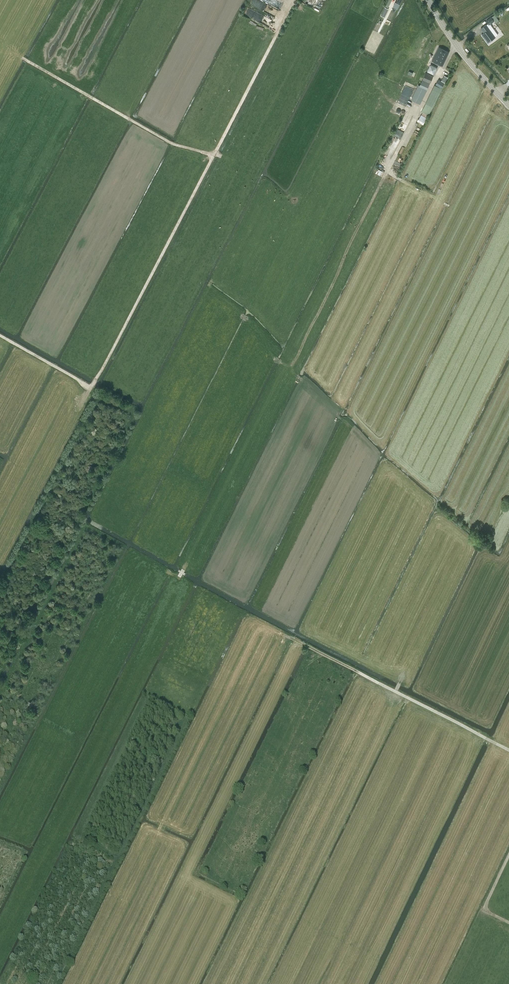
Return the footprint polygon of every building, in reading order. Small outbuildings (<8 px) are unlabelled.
[(387,18),(393,7),(391,6),(385,17),(387,18)] [(486,21),(489,25),(494,21),(495,23),(499,21),(494,15),(486,21)] [(488,43),(495,37),(486,25),(481,29),(484,33),(482,35),(488,43)] [(442,66),(449,52),(439,47),(432,60),(442,66)] [(430,64),(427,71),(434,74),(438,67),(430,64)] [(430,83),(433,76),(426,73),(412,101),(420,104),(426,91),(430,83)] [(442,88),(445,83),(439,79),(436,85),(442,88)] [(397,127),(387,152),(394,155),(404,130),(397,127)]
